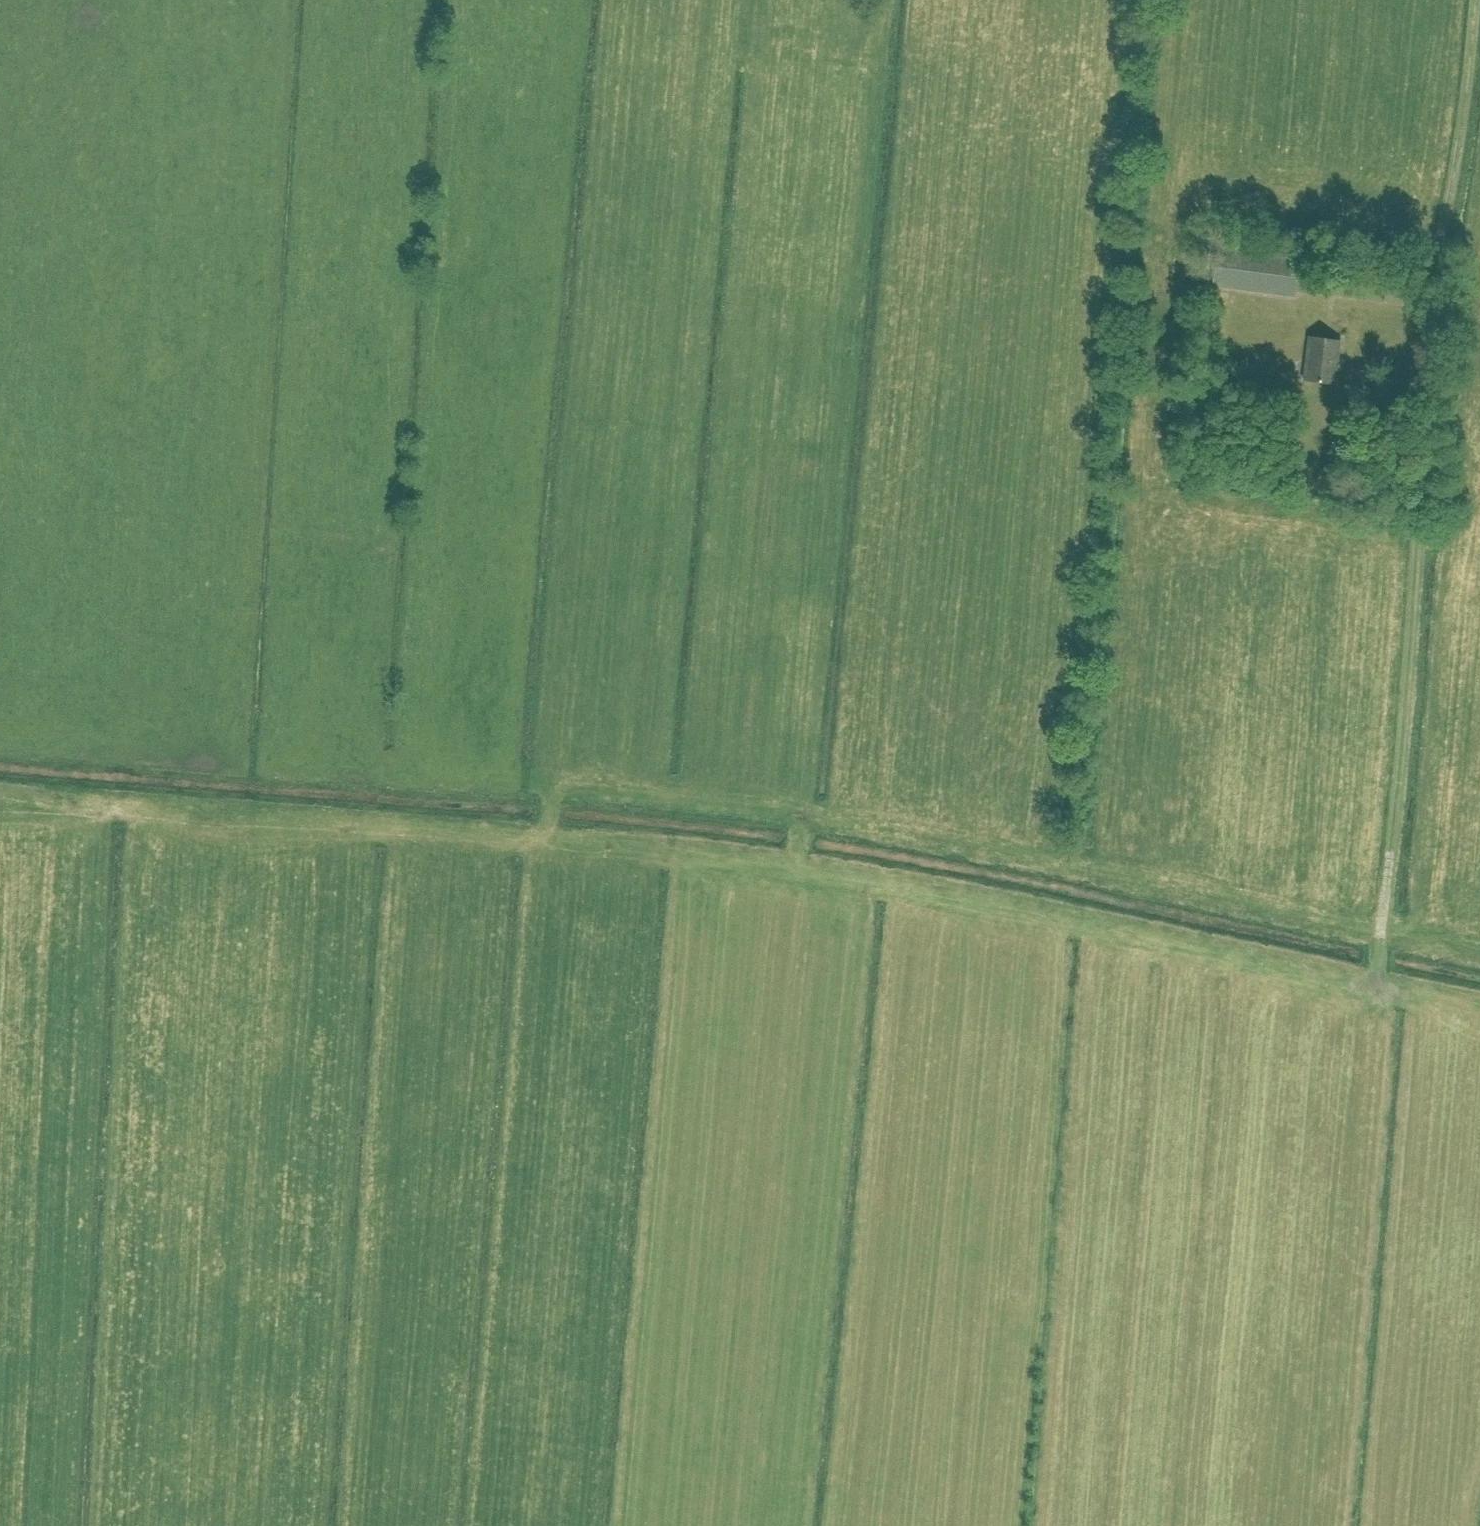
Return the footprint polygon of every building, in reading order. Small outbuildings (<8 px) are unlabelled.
[(1216,288),(1299,291),(1300,260),(1217,257),(1216,288)] [(1302,382),(1335,386),(1340,340),(1308,336),(1302,382)]
